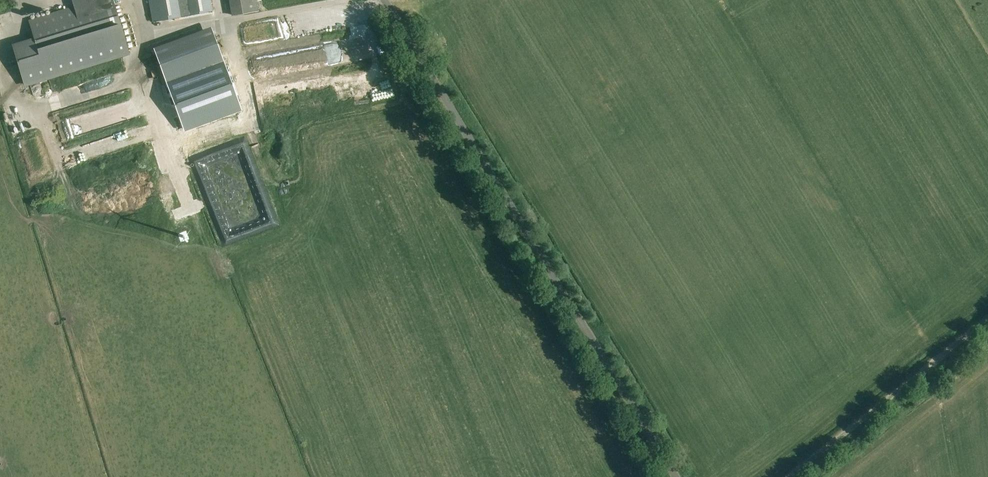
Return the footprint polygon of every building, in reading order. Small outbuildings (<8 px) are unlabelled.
[(73,6),(28,20),(33,37),(37,48),(15,55),(25,86),(130,54),(113,0),(71,0),(73,6)] [(148,1),(152,21),(169,18),(212,10),(210,0),(148,0),(148,1)] [(231,16),(258,11),(256,0),(229,0),(231,16)] [(189,42),(201,41),(200,33),(188,35),(189,42)] [(166,82),(223,61),(216,43),(159,64),(166,82)] [(81,130),(95,126),(91,111),(76,115),(81,130)] [(71,118),(53,124),(59,140),(76,134),(71,118)]
